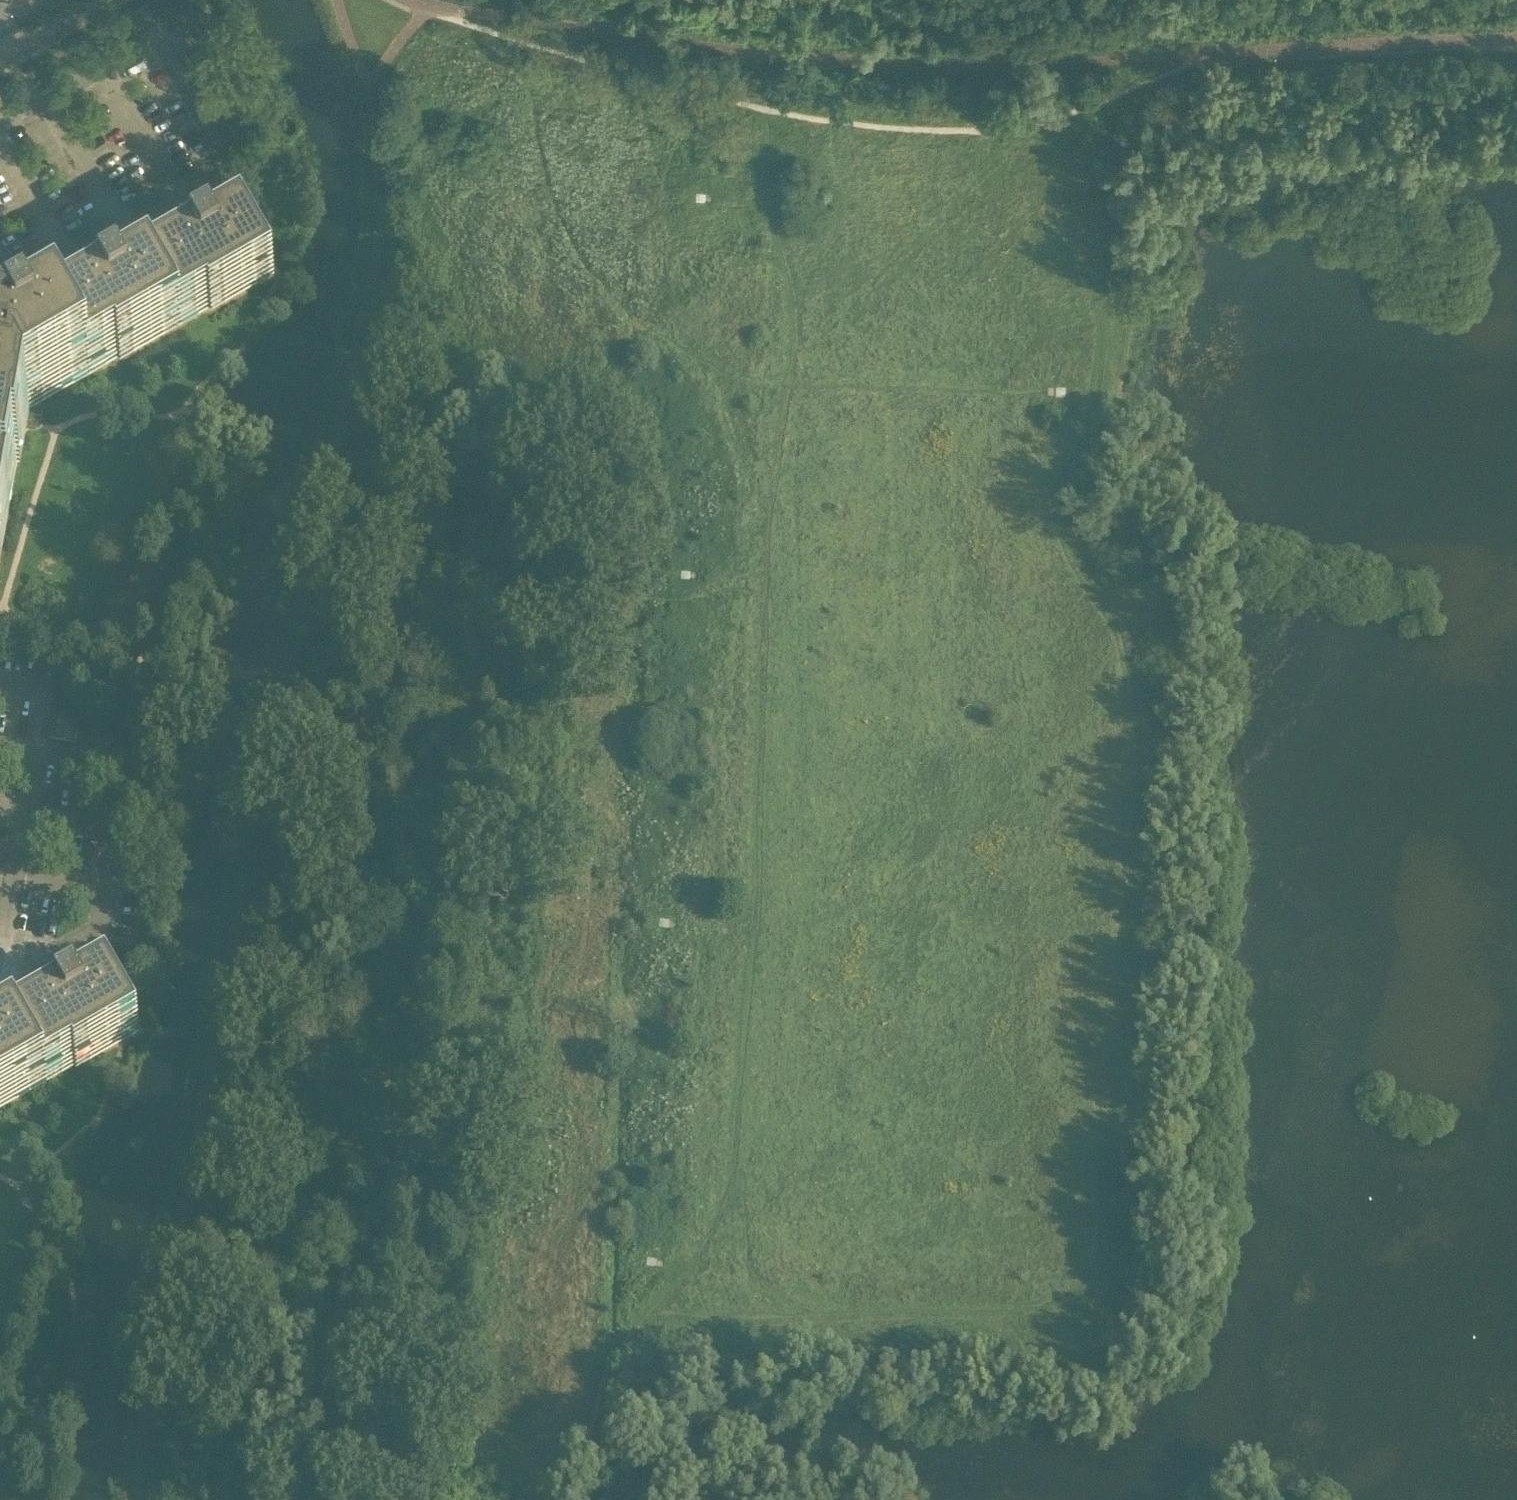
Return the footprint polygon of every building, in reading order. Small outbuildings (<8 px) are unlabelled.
[(83,299),(18,337),(15,352),(4,358),(0,358),(0,545),(18,449),(20,450),(26,419),(27,412),(31,410),(132,352),(133,354),(223,302),(224,305),(273,277),(246,230),(217,246),(212,238),(200,236),(197,254),(126,295),(121,287),(109,285),(106,303),(83,299)] [(88,1057),(90,1060),(115,1046),(137,1033),(109,985),(80,1002),(75,993),(64,991),(61,1010),(0,1045),(0,1108),(88,1057)]
